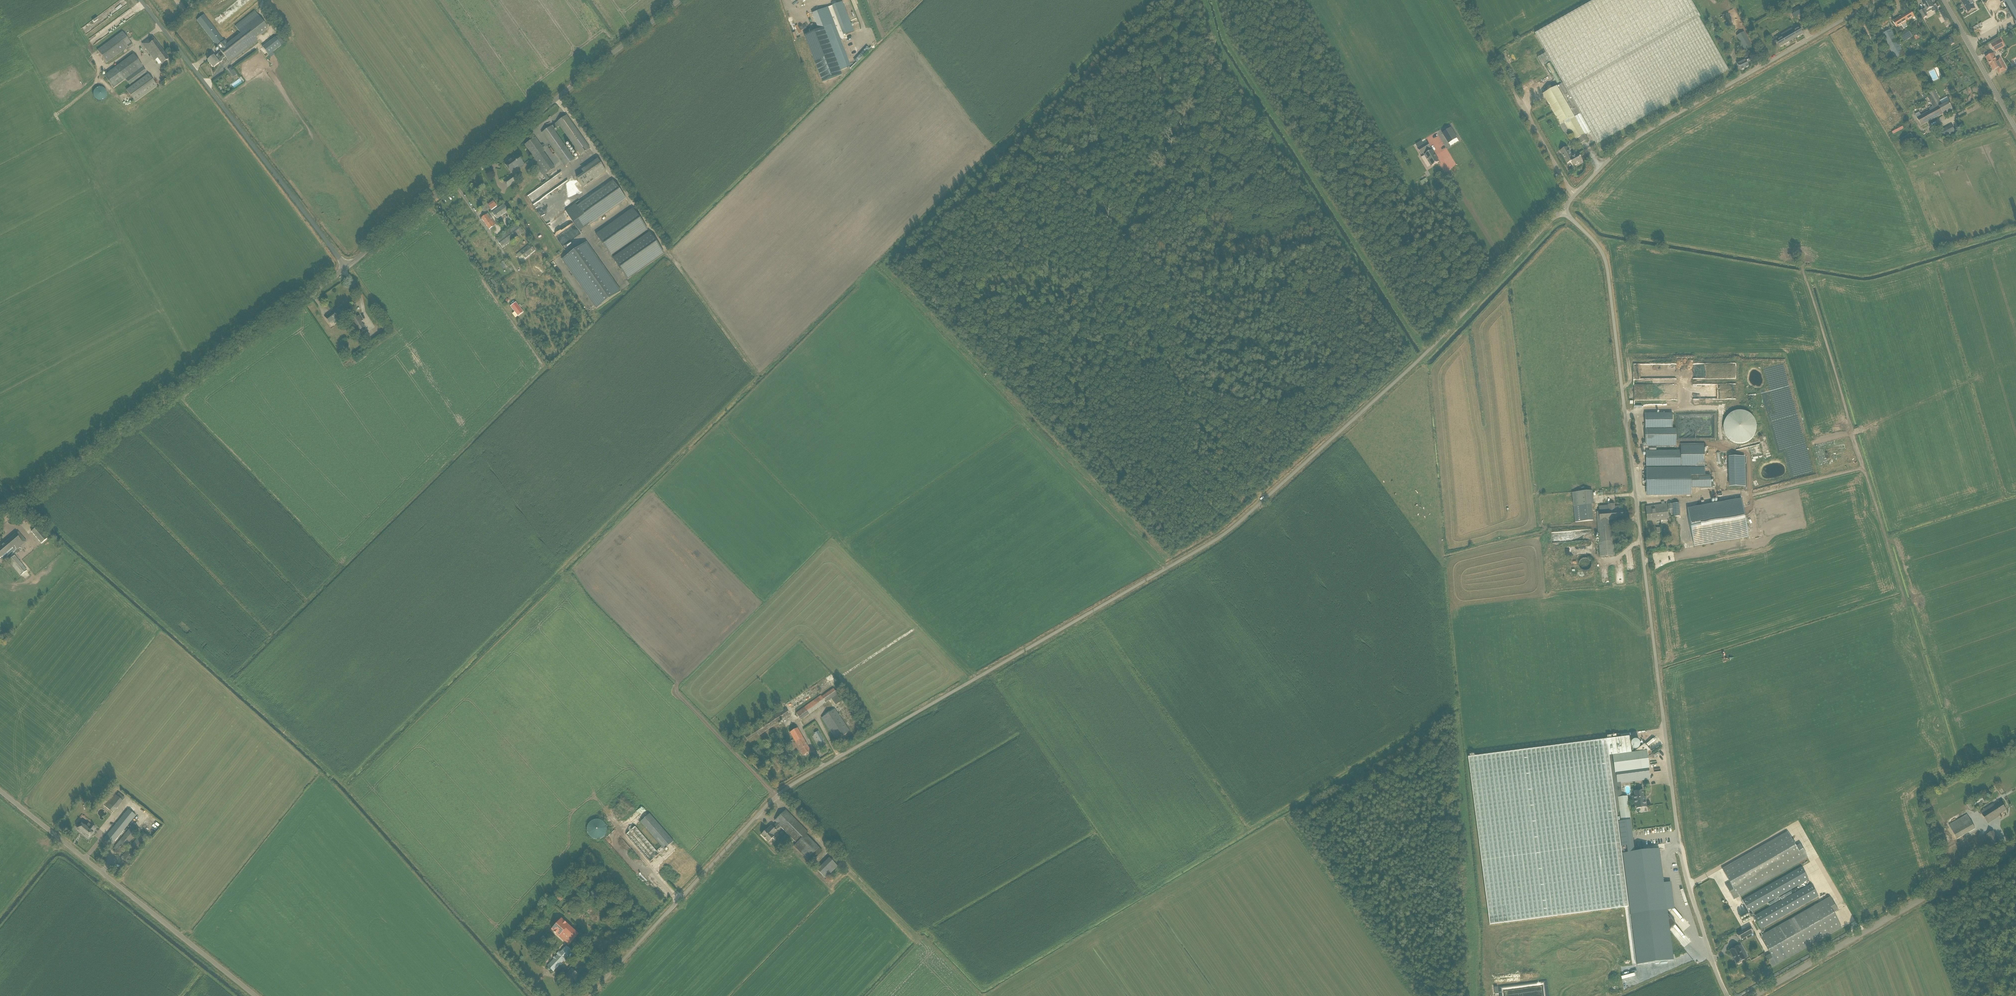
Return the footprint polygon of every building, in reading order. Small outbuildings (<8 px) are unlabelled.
[(831,3),(832,6),(844,36),(854,32),(842,2),(841,0),(839,0),(831,3)] [(1574,141),(1584,135),(1591,131),(1598,143),(1728,70),(1699,18),(1700,17),(1691,0),(1595,0),(1535,34),(1546,53),(1538,58),(1542,66),(1550,61),(1563,83),(1542,95),(1560,126),(1564,123),(1574,141)] [(1932,3),(1930,3),(1929,0),(1928,0),(1922,3),(1925,9),(1924,10),(1920,12),(1924,19),(1927,17),(1926,14),(1932,11),(1931,9),(1934,7),(1932,3)] [(1964,5),(1965,8),(1968,13),(1975,9),(1973,5),(1973,4),(1971,0),(1960,0),(1964,5)] [(2003,2),(2015,24),(2015,0),(2007,0),(2003,2)] [(1993,5),(1994,8),(1991,9),(1994,14),(2005,8),(2001,1),(1993,5)] [(1807,2),(1790,12),(1794,18),(1811,8),(1807,2)] [(819,30),(804,36),(822,83),(842,75),(840,70),(849,67),(826,8),(812,13),(819,30)] [(1911,11),(1893,22),(1895,26),(1896,28),(1901,25),(1903,28),(1907,26),(1905,22),(1914,17),(1913,15),(1911,11)] [(1780,48),(1803,34),(1799,27),(1792,31),(1791,29),(1781,34),(1782,37),(1776,41),(1777,43),(1780,48)] [(1904,56),(1893,34),(1891,30),(1882,34),(1884,39),(1895,61),(1904,56)] [(1905,42),(1913,37),(1908,30),(1900,35),(1905,42)] [(122,32),(97,51),(107,63),(128,47),(129,50),(133,47),(122,32)] [(1744,32),(1737,36),(1745,52),(1752,48),(1744,32)] [(278,35),(275,37),(280,44),(281,45),(284,42),(278,35)] [(275,37),(274,36),(261,46),(267,54),(280,44),(275,37)] [(152,37),(142,44),(154,61),(158,58),(162,64),(169,59),(152,37)] [(2001,38),(1991,43),(1995,52),(2004,47),(2003,46),(2005,45),(2001,38)] [(213,56),(207,61),(213,68),(219,63),(222,61),(220,58),(223,56),(221,52),(214,57),(213,56)] [(147,73),(133,54),(104,76),(114,89),(126,80),(130,85),(147,73)] [(1986,58),(1993,71),(1999,68),(2001,73),(2007,70),(2000,58),(1996,60),(1993,54),(1986,58)] [(1747,63),(1750,61),(1748,57),(1736,63),(1740,71),(1749,67),(1747,63)] [(135,103),(157,87),(148,74),(126,90),(135,103)] [(109,94),(109,92),(109,91),(108,89),(108,88),(107,86),(106,85),(104,85),(103,84),(101,84),(100,84),(98,84),(97,85),(95,86),(94,87),(93,89),(93,90),(93,92),(93,93),(93,95),(94,96),(95,97),(96,98),(98,99),(98,100),(100,100),(102,100),(104,99),(105,99),(107,98),(107,97),(108,95),(109,94)] [(1920,113),(1916,115),(1922,126),(1942,115),(1952,109),(1948,102),(1943,105),(1940,101),(1935,91),(1934,90),(1933,91),(1932,88),(1929,90),(1930,92),(1929,93),(1931,96),(1928,98),(1934,108),(1930,110),(1931,112),(1922,117),(1920,113)] [(581,155),(590,149),(567,116),(542,133),(565,166),(575,159),(554,130),(560,126),(581,155)] [(1904,130),(1902,126),(1891,133),(1893,136),(1904,130)] [(1952,126),(1941,132),(1943,137),(1955,131),(1952,126)] [(1450,128),(1442,133),(1448,144),(1457,138),(1450,128)] [(1898,151),(1915,141),(1910,134),(1894,144),(1898,151)] [(535,138),(525,145),(528,149),(546,174),(555,168),(544,152),(545,151),(543,148),(545,147),(544,145),(541,146),(538,142),(535,138)] [(1421,142),(1416,145),(1418,149),(1421,154),(1424,153),(1425,155),(1424,156),(1431,167),(1439,162),(1427,144),(1427,143),(1423,145),(1421,142)] [(1568,151),(1561,154),(1567,164),(1570,162),(1573,167),(1582,161),(1578,154),(1577,154),(1574,155),(1574,156),(1572,157),(1570,155),(1571,154),(1569,151),(1568,151)] [(511,173),(523,164),(517,155),(505,164),(511,173)] [(596,161),(575,176),(582,185),(602,170),(596,161)] [(551,191),(567,181),(565,177),(555,183),(553,181),(551,182),(549,180),(545,182),(551,191)] [(626,200),(613,181),(577,206),(576,205),(566,211),(580,231),(589,225),(590,226),(626,200)] [(492,210),(497,206),(495,203),(493,201),(488,205),(492,210)] [(497,220),(509,211),(504,204),(492,213),(497,220)] [(610,256),(648,230),(633,209),(596,235),(610,256)] [(488,214),(482,219),(489,229),(496,224),(488,214)] [(503,248),(524,233),(517,224),(516,225),(514,222),(510,225),(512,227),(496,240),(503,248)] [(649,232),(612,258),(628,280),(665,254),(649,232)] [(621,291),(587,242),(562,260),(596,309),(621,291)] [(525,259),(535,251),(530,244),(520,253),(525,259)] [(498,286),(493,279),(489,281),(494,288),(498,286)] [(523,312),(516,303),(511,307),(518,316),(523,312)] [(324,316),(330,324),(337,318),(339,321),(347,315),(341,307),(334,312),(334,313),(333,314),(331,312),(324,316)] [(362,336),(368,332),(361,322),(363,321),(360,316),(350,322),(357,333),(359,331),(362,336)] [(1740,411),(1739,411),(1737,411),(1736,411),(1734,412),(1733,412),(1732,413),(1730,414),(1729,414),(1728,415),(1727,417),(1726,418),(1726,419),(1725,420),(1724,422),(1724,423),(1724,424),(1723,426),(1723,427),(1723,429),(1724,430),(1724,432),(1725,433),(1725,435),(1726,436),(1727,437),(1728,438),(1729,439),(1730,440),(1731,441),(1732,442),(1734,443),(1735,443),(1737,443),(1738,444),(1740,444),(1741,444),(1742,444),(1744,443),(1745,443),(1747,442),(1748,442),(1749,441),(1750,440),(1752,439),(1753,438),(1753,437),(1754,436),(1755,434),(1755,433),(1756,432),(1756,430),(1756,429),(1756,427),(1756,426),(1756,424),(1756,423),(1755,421),(1755,420),(1754,419),(1753,418),(1753,417),(1752,416),(1751,415),(1749,414),(1748,413),(1747,412),(1746,412),(1744,411),(1743,411),(1741,411),(1740,411)] [(1645,429),(1665,429),(1665,428),(1665,414),(1645,414),(1645,429)] [(1676,429),(1665,429),(1645,429),(1645,444),(1646,444),(1646,447),(1654,446),(1654,443),(1676,443),(1676,429)] [(1646,476),(1646,490),(1691,490),(1691,488),(1691,476),(1687,476),(1687,475),(1655,476),(1655,475),(1655,470),(1681,470),(1705,470),(1704,462),(1704,444),(1681,444),(1681,451),(1646,451),(1646,467),(1647,467),(1647,476),(1646,476)] [(1731,487),(1747,487),(1746,456),(1730,457),(1731,487)] [(1710,476),(1691,476),(1691,488),(1711,488),(1711,487),(1712,487),(1712,482),(1711,482),(1710,476)] [(1594,505),(1592,491),(1572,493),(1575,522),(1593,521),(1592,505),(1594,505)] [(1741,499),(1687,508),(1694,546),(1748,537),(1741,499)] [(1597,512),(1601,557),(1614,556),(1612,520),(1623,519),(1622,510),(1615,510),(1614,504),(1608,505),(1608,506),(1599,506),(1599,512),(1597,512)] [(1667,504),(1645,507),(1647,522),(1660,520),(1660,521),(1669,520),(1667,504)] [(31,532),(41,544),(47,539),(37,527),(31,532)] [(1588,531),(1589,539),(1592,539),(1591,529),(1582,531),(1582,532),(1588,531)] [(0,547),(0,559),(2,557),(4,560),(16,548),(23,542),(16,534),(0,547)] [(27,571),(14,555),(8,560),(21,576),(27,571)] [(1580,570),(1581,571),(1583,572),(1585,572),(1587,571),(1589,570),(1590,568),(1591,566),(1591,564),(1590,562),(1589,561),(1587,560),(1585,559),(1583,559),(1581,560),(1579,562),(1579,564),(1578,566),(1579,568),(1580,570)] [(826,703),(838,695),(833,688),(821,696),(826,703)] [(810,714),(805,707),(796,713),(797,715),(795,716),(797,719),(799,718),(801,720),(810,714)] [(836,741),(850,732),(835,709),(821,718),(836,741)] [(798,728),(790,732),(801,752),(803,756),(811,752),(808,748),(798,728)] [(1631,820),(1627,796),(1622,797),(1621,783),(1650,779),(1649,769),(1648,756),(1652,753),(1645,744),(1635,752),(1636,752),(1631,753),(1629,737),(1468,757),(1486,904),(1489,925),(1628,908),(1622,853),(1618,819),(1620,819),(1621,821),(1631,820)] [(1643,790),(1634,792),(1637,808),(1647,807),(1646,800),(1644,800),(1643,790)] [(103,805),(113,813),(125,798),(119,793),(116,796),(113,793),(103,805)] [(1998,816),(2006,810),(2001,803),(1996,807),(1994,804),(1981,812),(1988,823),(1998,816)] [(135,816),(128,810),(104,840),(111,845),(135,816)] [(808,832),(789,813),(786,810),(775,821),(777,823),(772,828),(771,826),(769,829),(769,830),(768,831),(767,830),(762,835),(769,842),(774,837),(773,835),(777,832),(776,831),(780,826),(797,843),(793,846),(810,863),(822,851),(805,835),(808,832)] [(636,826),(626,834),(650,862),(673,842),(649,814),(640,822),(662,847),(657,851),(636,826)] [(1967,814),(1949,824),(1957,839),(1975,829),(1967,814)] [(1620,819),(1618,819),(1622,854),(1629,908),(1630,915),(1636,965),(1674,960),(1670,929),(1676,924),(1668,914),(1667,911),(1670,909),(1671,910),(1672,910),(1674,908),(1670,882),(1664,883),(1659,849),(1641,851),(1641,847),(1634,848),(1631,820),(1621,821),(1620,819)] [(607,834),(607,832),(607,830),(607,828),(606,827),(605,825),(603,824),(602,823),(600,822),(598,822),(596,822),(594,822),(593,823),(591,824),(589,826),(588,828),(588,830),(587,832),(588,834),(588,835),(589,837),(590,839),(592,840),(593,841),(595,841),(597,842),(599,841),(600,841),(602,840),(604,839),(605,837),(606,836),(607,834)] [(80,826),(77,829),(88,838),(93,832),(86,827),(82,824),(80,826)] [(139,830),(133,824),(113,849),(114,850),(113,851),(118,856),(139,830)] [(1788,831),(1722,868),(1731,883),(1725,886),(1733,900),(1807,857),(1800,845),(1797,846),(1788,831)] [(1983,837),(1991,851),(2000,845),(1993,831),(1983,837)] [(126,853),(121,858),(127,863),(131,859),(149,837),(143,832),(126,853)] [(837,840),(837,838),(837,837),(837,836),(836,835),(835,834),(834,833),(832,833),(831,833),(829,833),(827,834),(827,835),(826,836),(826,837),(826,838),(826,840),(826,841),(827,842),(828,843),(829,844),(831,844),(832,844),(833,844),(835,843),(836,842),(837,841),(837,840)] [(828,878),(839,867),(831,859),(820,870),(828,878)] [(1747,898),(1742,901),(1750,913),(1751,916),(1754,914),(1753,911),(1754,911),(1797,886),(1808,879),(1801,867),(1790,873),(1747,898)] [(1755,916),(1754,917),(1761,929),(1760,930),(1762,933),(1765,931),(1763,928),(1805,904),(1818,896),(1811,884),(1798,892),(1755,916)] [(1717,892),(1722,902),(1730,898),(1724,888),(1717,892)] [(595,889),(590,893),(598,902),(602,899),(595,889)] [(1830,897),(1760,937),(1770,954),(1766,956),(1772,967),(1843,927),(1834,912),(1838,910),(1830,897)] [(559,936),(565,942),(569,945),(578,935),(561,919),(551,929),(559,936)] [(1737,934),(1740,940),(1753,933),(1750,927),(1737,934)] [(543,936),(540,939),(543,941),(542,942),(547,946),(548,946),(550,948),(553,945),(546,939),(545,938),(546,938),(543,936)] [(558,955),(547,966),(553,971),(564,961),(565,962),(567,959),(566,958),(572,952),(566,946),(560,952),(559,951),(557,954),(558,955)] [(1737,946),(1729,951),(1737,964),(1738,963),(1738,964),(1742,962),(1741,961),(1745,959),(1742,955),(1745,953),(1743,950),(1740,951),(1737,946)] [(572,969),(565,976),(571,982),(578,975),(572,969)] [(1524,989),(1531,986),(1530,984),(1499,986),(1499,995),(1504,995),(1504,989),(1512,988),(1512,995),(1524,995),(1524,989)]
